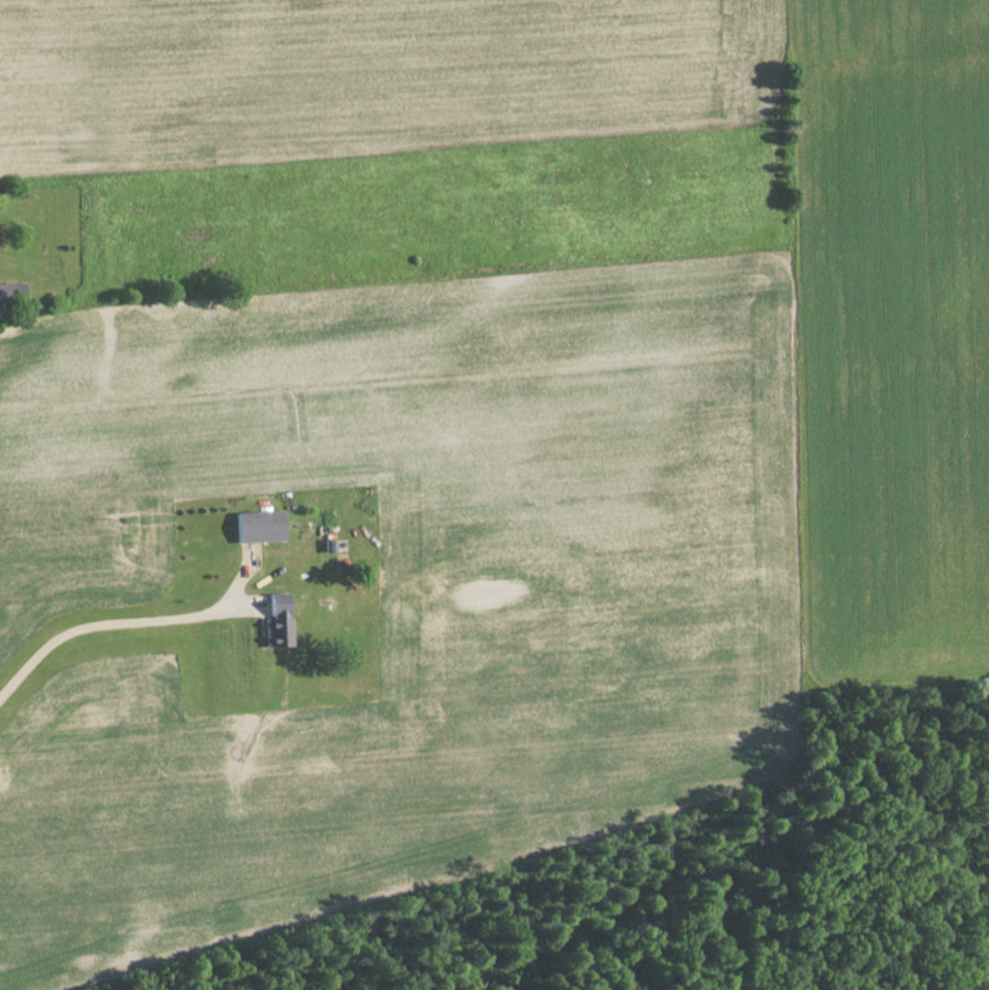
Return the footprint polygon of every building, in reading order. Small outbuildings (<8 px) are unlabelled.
[(23,302),(23,285),(0,286),(0,304),(23,302)] [(283,542),(282,512),(235,513),(236,543),(283,542)] [(287,595),(265,595),(265,648),(287,648),(287,595)]
